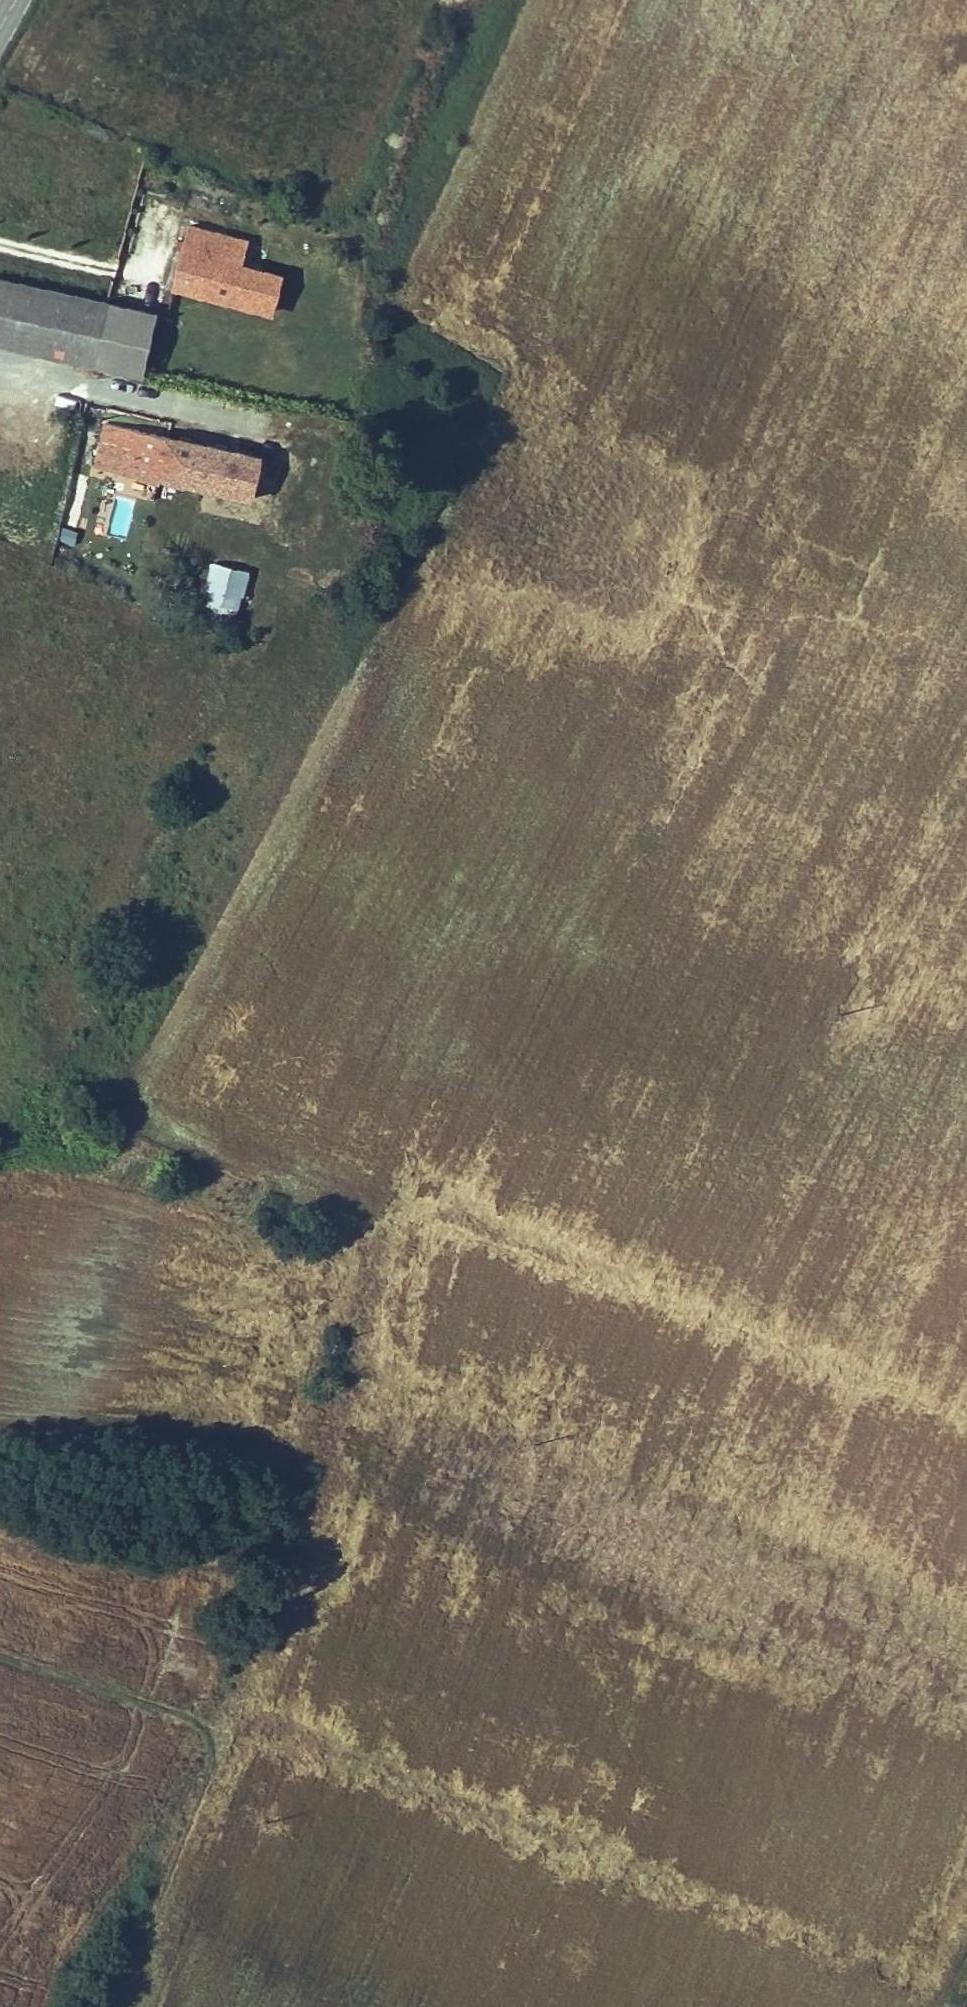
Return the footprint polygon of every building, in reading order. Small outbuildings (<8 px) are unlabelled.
[(173,222),(161,279),(221,293),(231,254),(236,232),(215,228),(176,221),(173,222)] [(231,254),(221,293),(262,303),(270,263),(231,254)] [(80,357),(93,295),(0,275),(0,340),(80,357)] [(129,368),(143,305),(93,295),(80,357),(129,368)] [(96,404),(112,405),(113,372),(97,371),(96,404)] [(98,421),(90,466),(153,478),(154,471),(194,477),(191,494),(218,499),(227,441),(98,421)] [(205,555),(194,587),(229,597),(240,566),(205,555)] [(229,597),(194,587),(190,601),(224,611),(229,597)]
